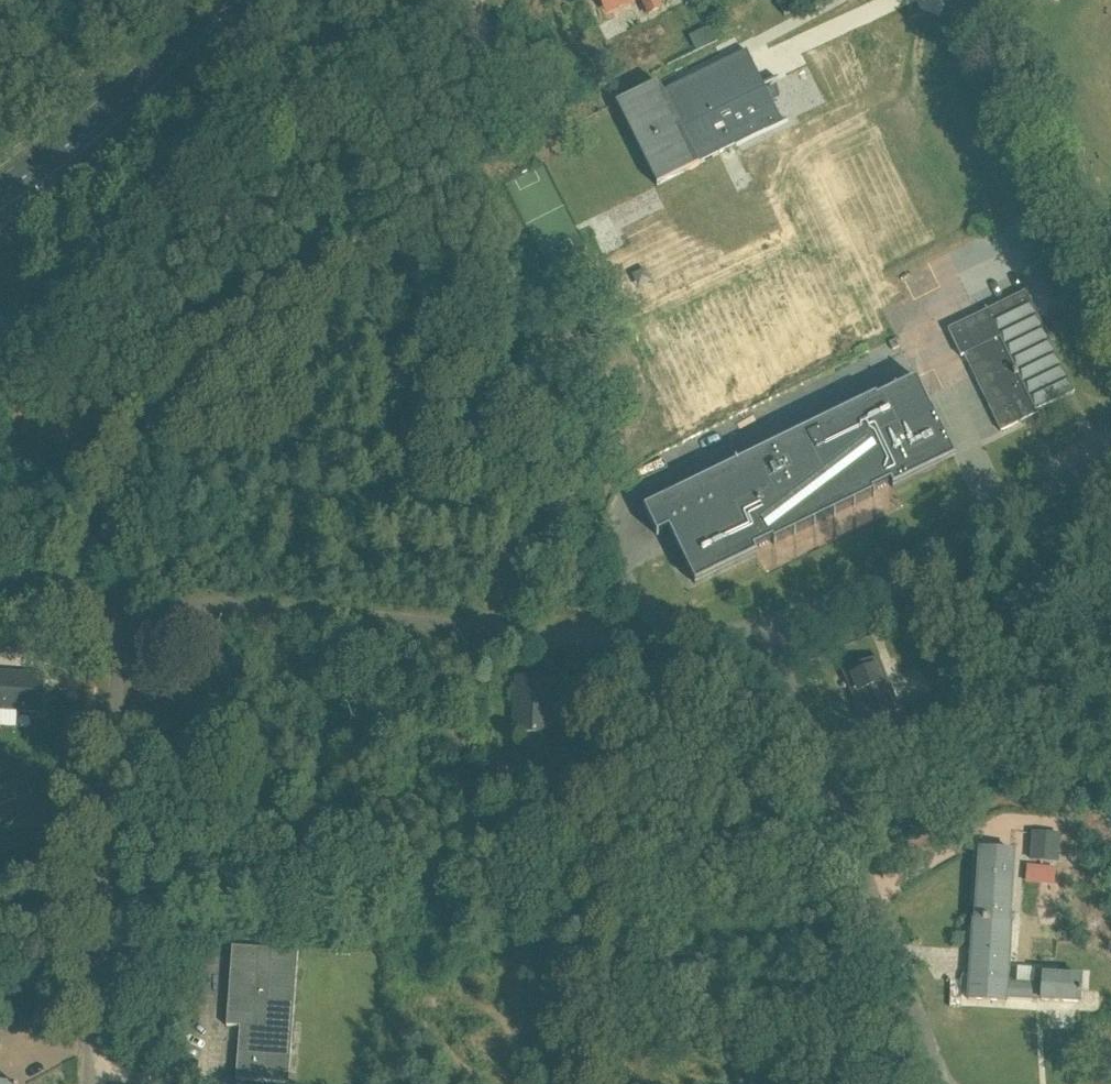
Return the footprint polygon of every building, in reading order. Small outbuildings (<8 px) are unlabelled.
[(607,13),(634,0),(601,0),(607,13)] [(658,1),(660,0),(642,0),(645,7),(644,8),(648,17),(662,10),(658,1)] [(784,16),(795,11),(790,0),(777,0),(784,16)] [(664,92),(659,83),(630,97),(616,104),(657,187),(699,166),(698,164),(735,146),(782,124),(777,113),(747,51),(664,92)] [(638,290),(652,282),(645,270),(631,277),(638,290)] [(1026,292),(949,330),(961,358),(965,356),(1002,432),(1038,414),(1037,411),(1075,393),(1026,292)] [(878,399),(877,397),(645,510),(658,537),(670,532),(696,585),(758,555),(756,550),(774,542),(776,546),(778,545),(776,541),(793,532),(795,536),(797,535),(795,531),(813,522),(815,527),(817,526),(815,522),(833,513),(835,517),(837,516),(835,512),(853,503),(855,507),(856,506),(854,502),(872,493),(875,498),(876,497),(874,492),(892,484),(894,489),(956,458),(932,409),(918,380),(916,378),(914,379),(915,380),(897,389),(897,388),(895,389),(896,390),(878,399)] [(646,500),(666,491),(659,473),(638,483),(646,500)] [(843,673),(864,724),(899,710),(878,658),(843,673)] [(0,673),(0,711),(42,714),(44,675),(0,673)] [(514,734),(551,736),(554,680),(516,678),(514,734)] [(929,695),(908,703),(915,721),(936,714),(929,695)] [(564,736),(558,737),(558,760),(591,761),(591,736),(564,734),(564,736)] [(1059,862),(1060,833),(1032,832),(1031,861),(1059,862)] [(1007,1002),(1007,999),(1008,982),(1011,921),(1010,921),(1014,853),(980,850),(975,919),(973,919),(969,1000),(1007,1002)] [(1029,884),(1041,885),(1042,870),(1030,869),(1029,884)] [(240,1028),(236,1080),(287,1083),(289,1083),(299,952),(232,947),(227,1027),(240,1028)] [(1008,982),(1007,999),(1041,1001),(1041,1002),(1080,1004),(1081,978),(1043,976),(1042,984),(1008,982)]
